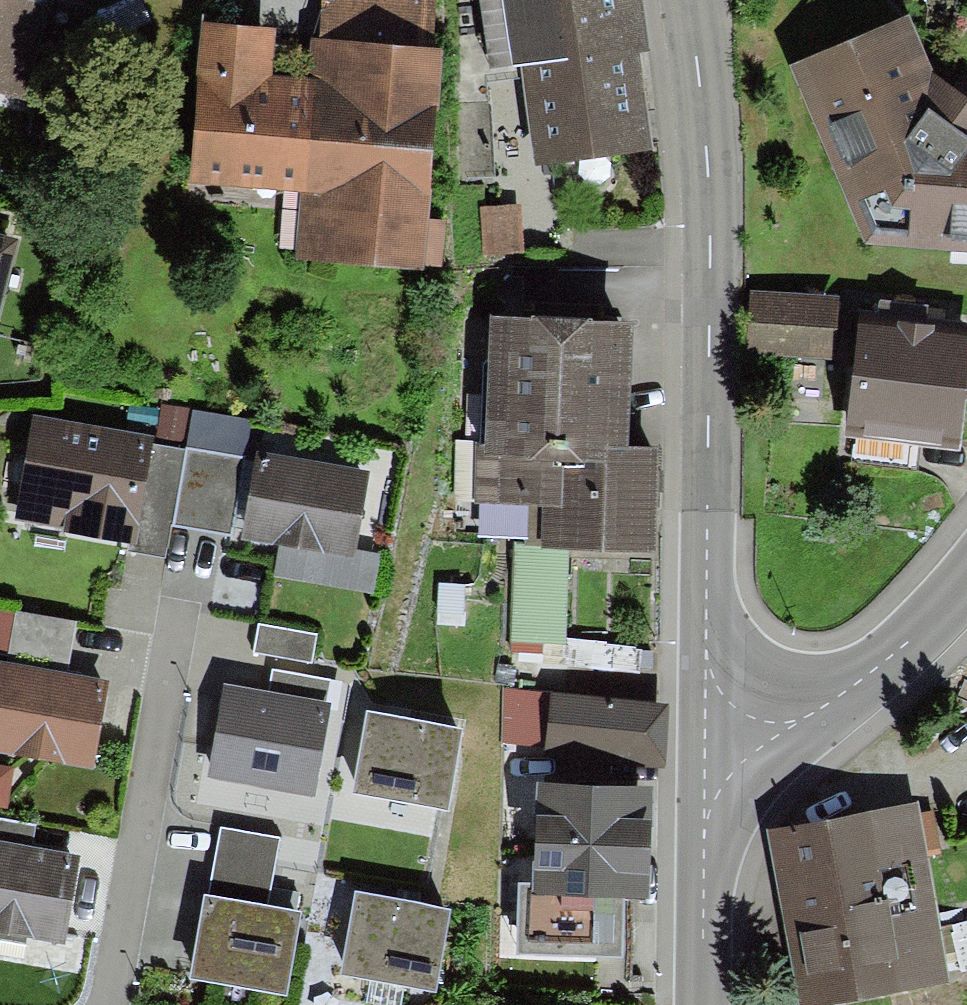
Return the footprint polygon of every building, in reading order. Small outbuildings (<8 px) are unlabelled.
[(21,98),(46,7),(20,0),(0,0),(0,92),(21,98)] [(324,39),(430,47),(433,0),(327,0),(324,39)] [(644,0),(480,0),(489,68),(522,63),(537,161),(651,144),(639,53),(651,50),(644,0)] [(908,15),(791,67),(866,241),(966,252),(966,97),(933,73),(908,15)] [(324,39),(314,38),(309,80),(273,76),(277,29),(204,22),(192,183),(302,187),(298,256),(423,267),(442,47),(430,47),(324,39)] [(520,205),(481,207),(484,254),(523,251),(520,205)] [(0,235),(0,324),(21,240),(0,235)] [(862,298),(750,290),(747,353),(856,361),(862,298)] [(847,437),(962,449),(966,404),(966,338),(941,336),(944,307),(862,298),(847,437)] [(634,320),(490,316),(486,442),(475,442),(473,503),(529,505),(528,546),(568,547),(656,550),(659,447),(630,446),(634,320)] [(186,451),(172,525),(231,536),(252,420),(193,409),(186,451)] [(152,435),(33,413),(14,519),(61,528),(61,532),(132,545),(150,445),(152,435)] [(186,451),(150,445),(132,545),(131,550),(166,557),(172,525),(186,451)] [(366,473),(256,453),(240,539),(279,547),(274,576),(372,595),(380,556),(352,550),(366,473)] [(565,642),(568,547),(528,546),(513,545),(510,640),(565,642)] [(16,610),(15,615),(0,612),(0,651),(7,652),(6,659),(69,671),(79,623),(16,610)] [(316,634),(257,624),(253,652),(311,662),(316,634)] [(0,661),(0,752),(93,770),(110,683),(0,661)] [(267,693),(326,703),(330,680),(271,669),(267,693)] [(267,693),(225,685),(209,778),(315,797),(332,704),(326,703),(267,693)] [(670,706),(503,688),(502,740),(546,745),(544,755),(664,768),(670,706)] [(464,729),(371,711),(354,793),(447,812),(464,729)] [(0,767),(0,807),(7,808),(14,769),(0,767)] [(651,788),(536,785),(534,882),(519,882),(517,951),(622,954),(624,897),(648,898),(651,788)] [(769,831),(801,1004),(811,1004),(951,980),(919,805),(769,831)] [(31,848),(35,825),(0,818),(0,842),(31,848)] [(220,827),(208,894),(267,905),(280,838),(220,827)] [(28,945),(29,940),(63,946),(80,857),(31,848),(0,842),(0,940),(28,945)] [(451,909),(356,892),(341,975),(437,992),(451,909)] [(208,894),(204,893),(188,979),(286,997),(302,911),(267,905),(208,894)] [(966,973),(966,920),(950,921),(953,974),(966,973)]
